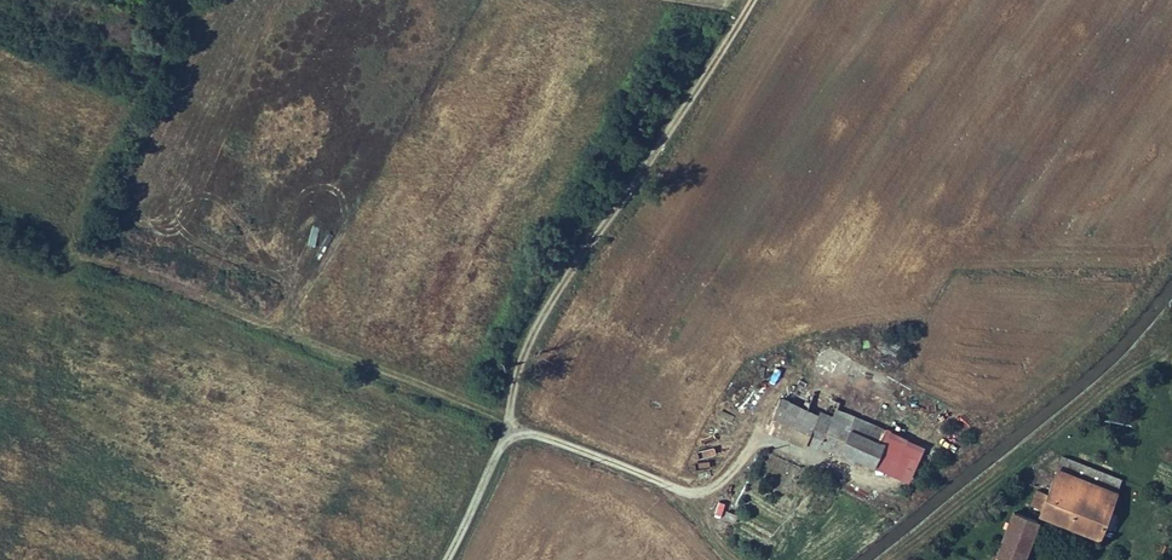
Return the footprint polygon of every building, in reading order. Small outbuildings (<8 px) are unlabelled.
[(807,412),(782,402),(770,432),(805,445),(807,441),(866,464),(873,446),(878,448),(884,433),(834,414),(838,405),(814,395),(807,412)] [(1117,496),(1059,473),(1043,515),(1101,538),(1117,496)] [(628,487),(625,494),(640,501),(643,494),(628,487)] [(718,498),(715,515),(722,516),(725,500),(718,498)] [(1040,525),(1013,515),(996,559),(997,559),(1027,559),(1040,525)]
